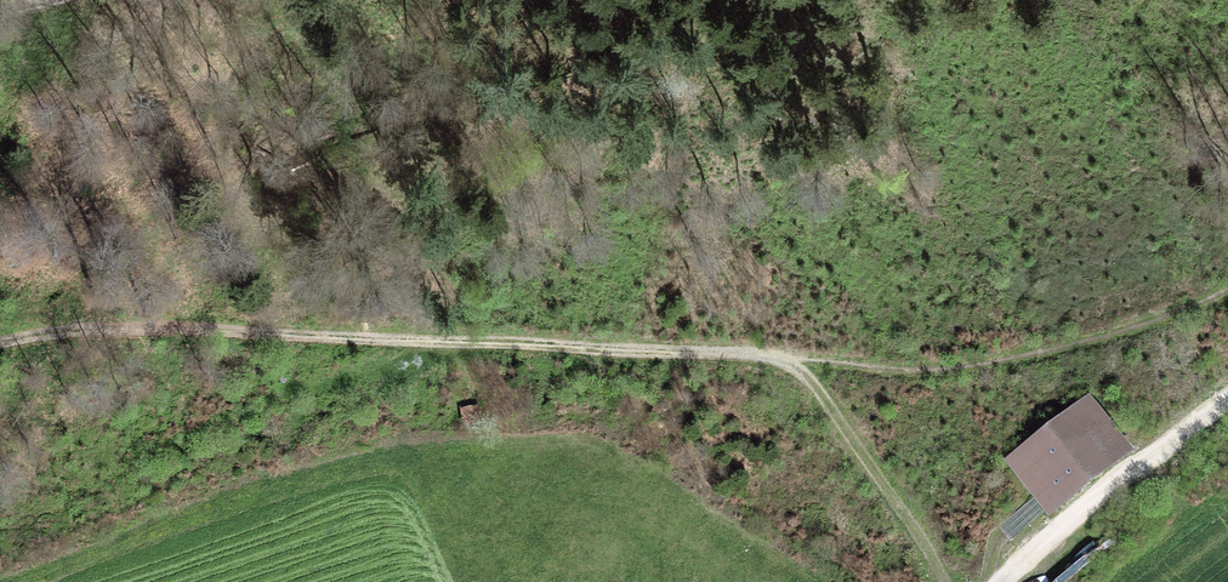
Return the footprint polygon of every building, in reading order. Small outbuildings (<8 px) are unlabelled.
[(1085,409),(1018,460),(1053,506),(1120,455),(1085,409)]
